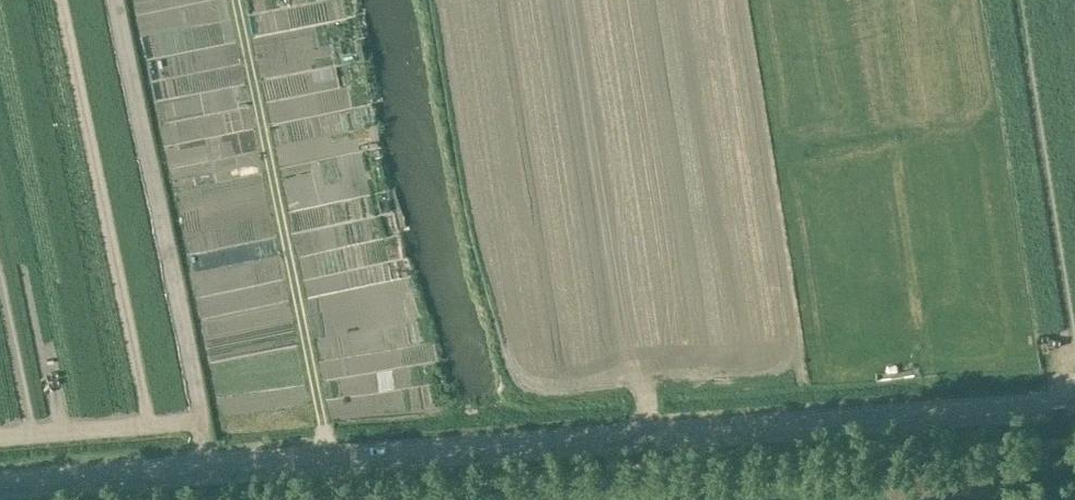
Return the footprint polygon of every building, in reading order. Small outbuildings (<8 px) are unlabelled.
[(418,369),(431,366),(427,349),(414,351),(418,369)]
